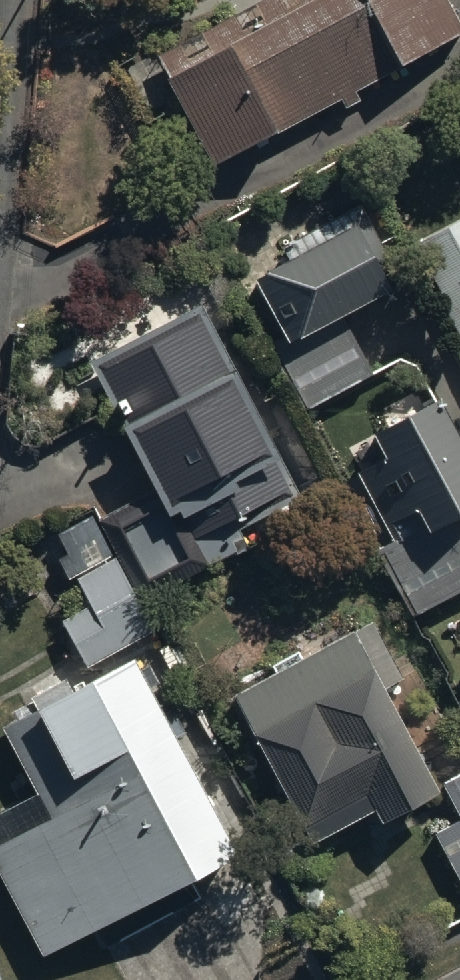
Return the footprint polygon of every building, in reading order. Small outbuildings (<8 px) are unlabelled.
[(445,0),(249,0),(155,50),(210,154),(273,121),(275,126),(338,93),(344,103),(358,95),(352,84),(459,28),(445,0)] [(287,250),(251,269),(284,329),(268,338),(304,405),(369,369),(335,306),(397,272),(358,200),(282,241),(287,250)] [(410,240),(459,336),(459,214),(410,240)] [(308,515),(201,304),(200,301),(89,356),(152,485),(96,512),(94,507),(66,521),(79,548),(107,534),(137,598),(308,515)] [(431,388),(370,424),(384,449),(353,467),(392,534),(376,543),(413,608),(459,581),(459,539),(442,507),(459,496),(459,438),(431,388)] [(271,665),(230,687),(309,833),(369,801),(376,814),(436,781),(383,682),(401,672),(370,614),(300,652),(296,645),(268,660),(271,665)] [(0,835),(0,872),(39,947),(184,871),(212,925),(260,901),(173,732),(185,726),(174,703),(162,709),(130,646),(67,679),(62,669),(29,686),(37,702),(1,720),(48,811),(0,835)] [(441,778),(459,811),(459,767),(441,778)] [(433,827),(459,875),(459,812),(433,827)]
